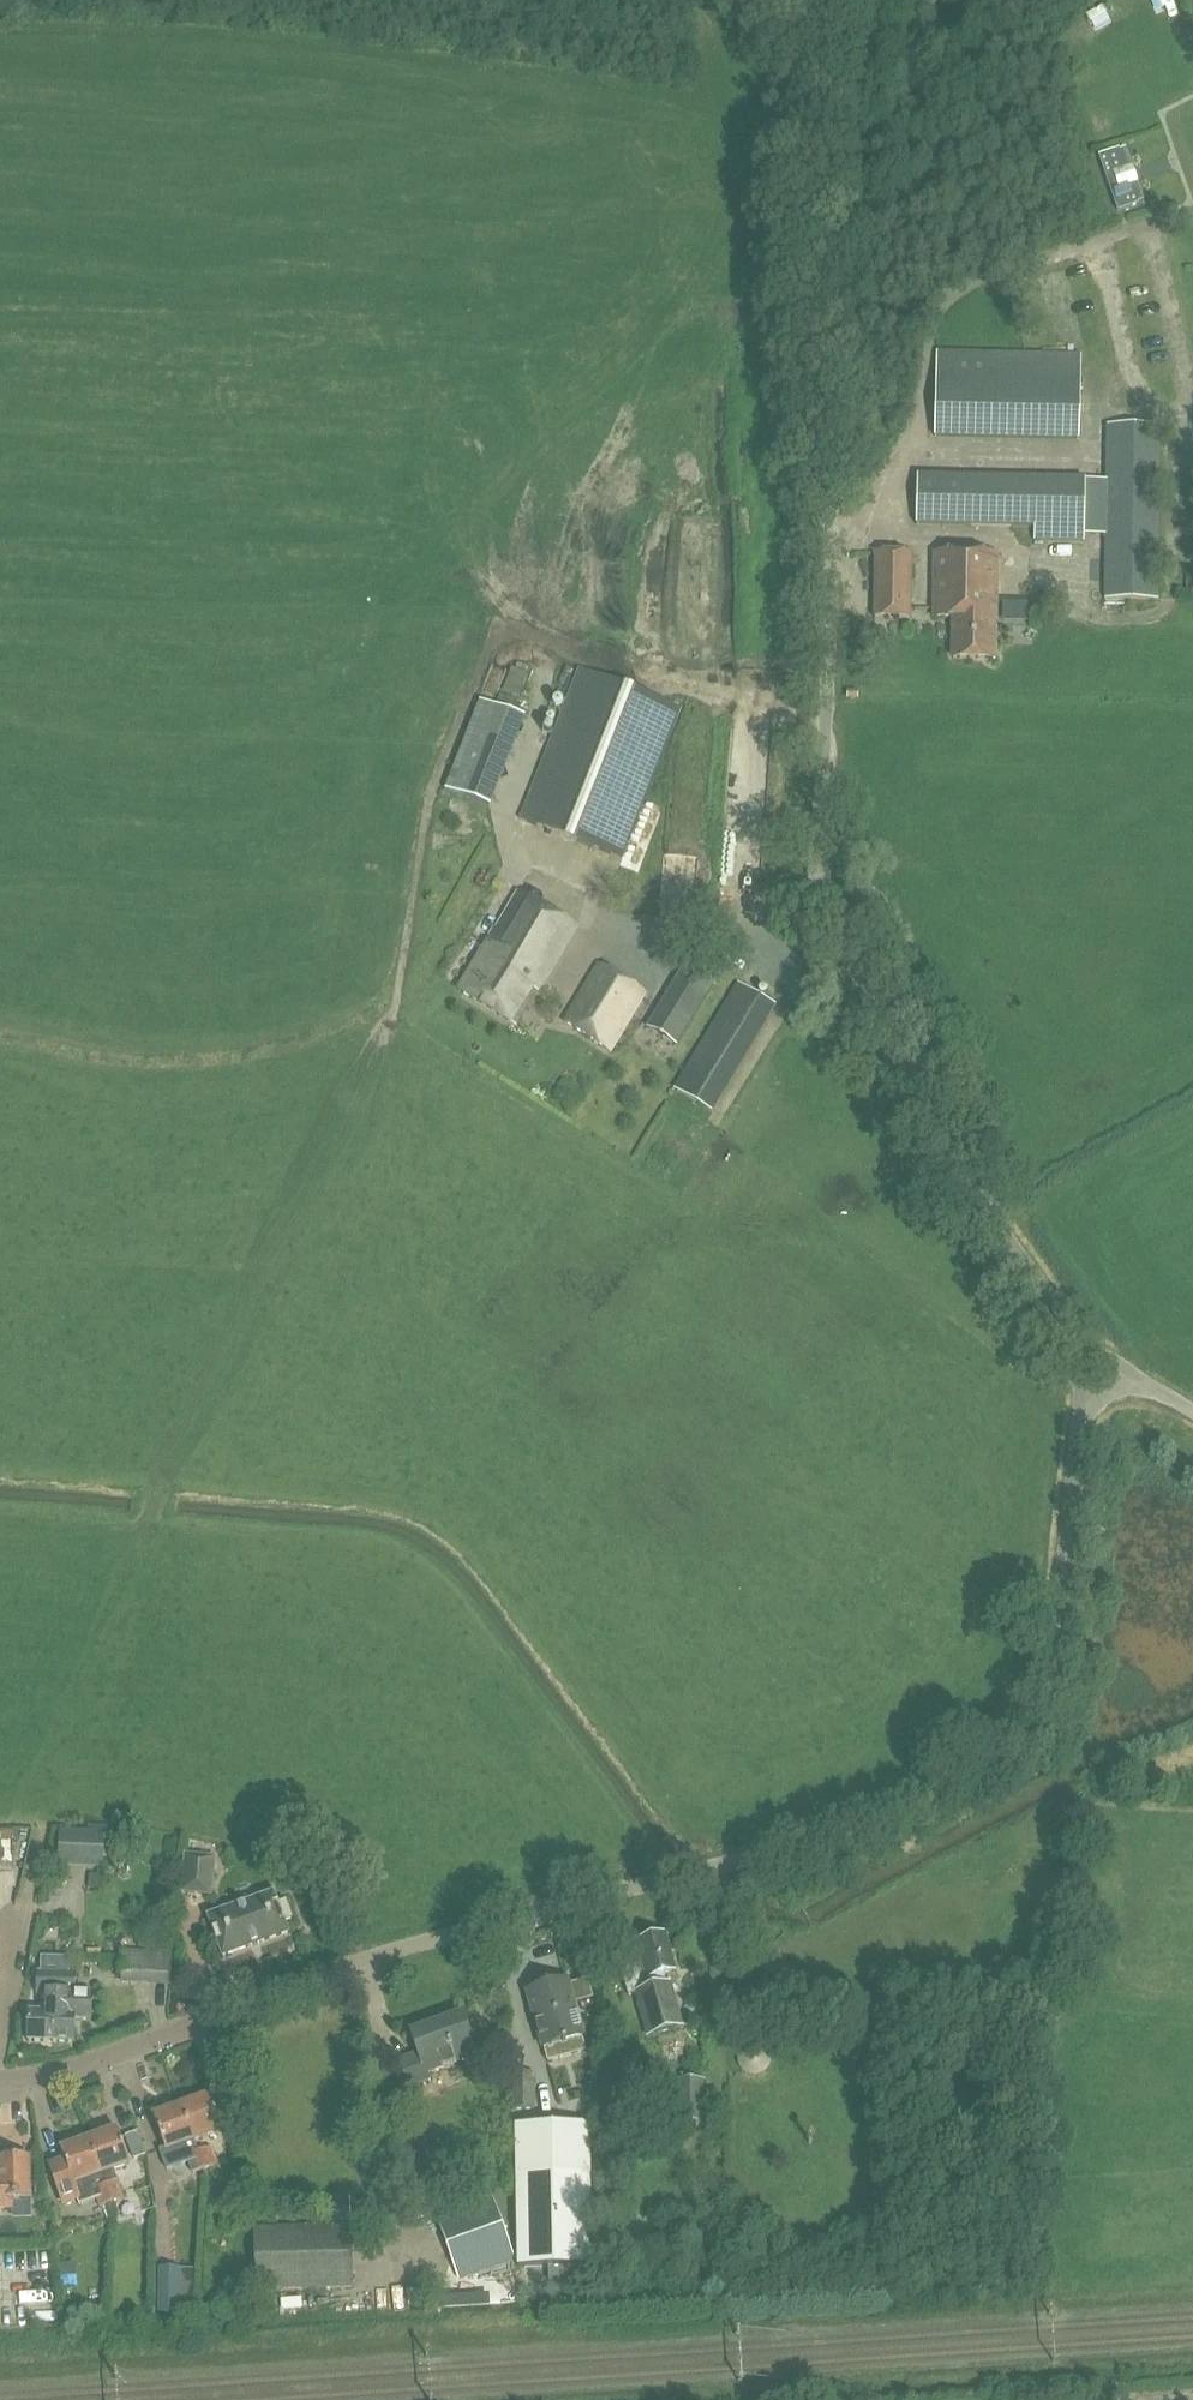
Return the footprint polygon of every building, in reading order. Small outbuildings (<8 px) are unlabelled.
[(1098,151),(1112,192),(1117,209),(1140,202),(1121,144),(1098,151)] [(1080,439),(1080,424),(1081,369),(1042,368),(1042,353),(1003,352),(1003,366),(991,366),(991,353),(938,352),(936,436),(1080,439)] [(1107,425),(1105,599),(1111,599),(1110,599),(1109,600),(1108,601),(1108,603),(1108,604),(1109,605),(1110,606),(1111,607),(1112,607),(1113,607),(1114,607),(1115,607),(1116,606),(1117,605),(1117,604),(1118,603),(1117,602),(1117,601),(1116,600),(1115,599),(1158,599),(1160,425),(1107,425)] [(1085,478),(917,474),(916,525),(1034,528),(1034,542),(1084,543),(1085,478)] [(909,616),(910,554),(876,553),(875,616),(909,616)] [(996,618),(997,555),(934,554),(933,617),(953,617),(953,657),(992,658),(993,618),(996,618)] [(520,819),(621,858),(680,708),(579,669),(520,819)] [(508,694),(531,698),(535,677),(512,673),(508,694)] [(524,717),(479,700),(444,789),(490,807),(524,717)] [(797,739),(796,746),(804,748),(805,739),(797,739)] [(515,1026),(576,927),(518,891),(488,942),(487,942),(459,990),(515,1026)] [(677,1046),(715,982),(683,963),(645,1027),(677,1046)] [(609,1050),(644,993),(598,964),(563,1021),(609,1050)] [(775,1004),(738,982),(674,1088),(711,1110),(775,1004)] [(58,1866),(68,1866),(103,1867),(105,1838),(109,1838),(109,1825),(87,1824),(87,1830),(60,1829),(58,1866)] [(16,1858),(16,1838),(0,1838),(0,1858),(16,1858)] [(214,1858),(185,1855),(181,1891),(210,1894),(214,1858)] [(273,1893),(208,1916),(222,1956),(287,1933),(283,1921),(291,1918),(285,1902),(277,1905),(273,1893)] [(663,1973),(675,1970),(664,1934),(636,1942),(642,1963),(620,1970),(628,1994),(639,1991),(651,2035),(679,2027),(663,1973)] [(132,1938),(132,1949),(151,1949),(151,1939),(132,1938)] [(124,1952),(124,1960),(102,1959),(102,1963),(170,1972),(170,1954),(124,1952)] [(170,1981),(170,1972),(102,1963),(102,1968),(123,1970),(123,1979),(170,1981)] [(27,2041),(53,2042),(54,2018),(55,2018),(55,2012),(56,2012),(57,1993),(58,1993),(59,1986),(61,1987),(62,1975),(42,1974),(42,1992),(41,1992),(41,2011),(28,2011),(27,2041)] [(73,2042),(74,2020),(90,2020),(91,1993),(71,1993),(72,1975),(62,1975),(61,1987),(59,1986),(58,1993),(57,1993),(56,2012),(55,2012),(55,2018),(54,2018),(53,2042),(73,2042)] [(582,2037),(566,1980),(527,1991),(543,2048),(582,2037)] [(476,2055),(461,2014),(410,2032),(418,2053),(393,2063),(403,2089),(429,2079),(426,2073),(476,2055)] [(513,2107),(536,2105),(535,2072),(512,2073),(513,2107)] [(675,2121),(707,2121),(707,2111),(709,2111),(708,2090),(706,2090),(705,2078),(674,2079),(675,2121)] [(209,2096),(181,2106),(193,2140),(221,2130),(209,2096)] [(197,2151),(193,2140),(181,2106),(152,2116),(164,2148),(159,2150),(166,2168),(187,2160),(192,2173),(204,2169),(197,2151)] [(592,2122),(517,2124),(516,2267),(593,2268),(592,2122)] [(117,2129),(88,2139),(100,2174),(101,2174),(111,2202),(123,2198),(113,2169),(129,2163),(117,2129)] [(60,2149),(64,2161),(49,2166),(62,2203),(76,2198),(78,2204),(96,2198),(99,2206),(111,2202),(101,2174),(100,2174),(88,2139),(60,2149)] [(209,2147),(197,2151),(204,2169),(215,2165),(209,2147)] [(29,2158),(0,2158),(0,2208),(11,2208),(11,2198),(30,2198),(29,2158)] [(140,2212),(154,2210),(151,2186),(137,2188),(140,2212)] [(514,2260),(489,2191),(434,2210),(459,2280),(514,2260)] [(320,2195),(321,2222),(350,2221),(349,2194),(320,2195)] [(49,2204),(55,2229),(66,2226),(59,2200),(49,2204)] [(354,2287),(350,2221),(321,2222),(254,2224),(257,2289),(354,2287)] [(17,2279),(18,2251),(0,2250),(0,2278),(17,2279)] [(159,2268),(157,2313),(191,2312),(194,2268),(159,2268)] [(28,2275),(28,2284),(56,2285),(56,2275),(28,2275)] [(30,2311),(30,2330),(58,2329),(58,2310),(30,2311)]
